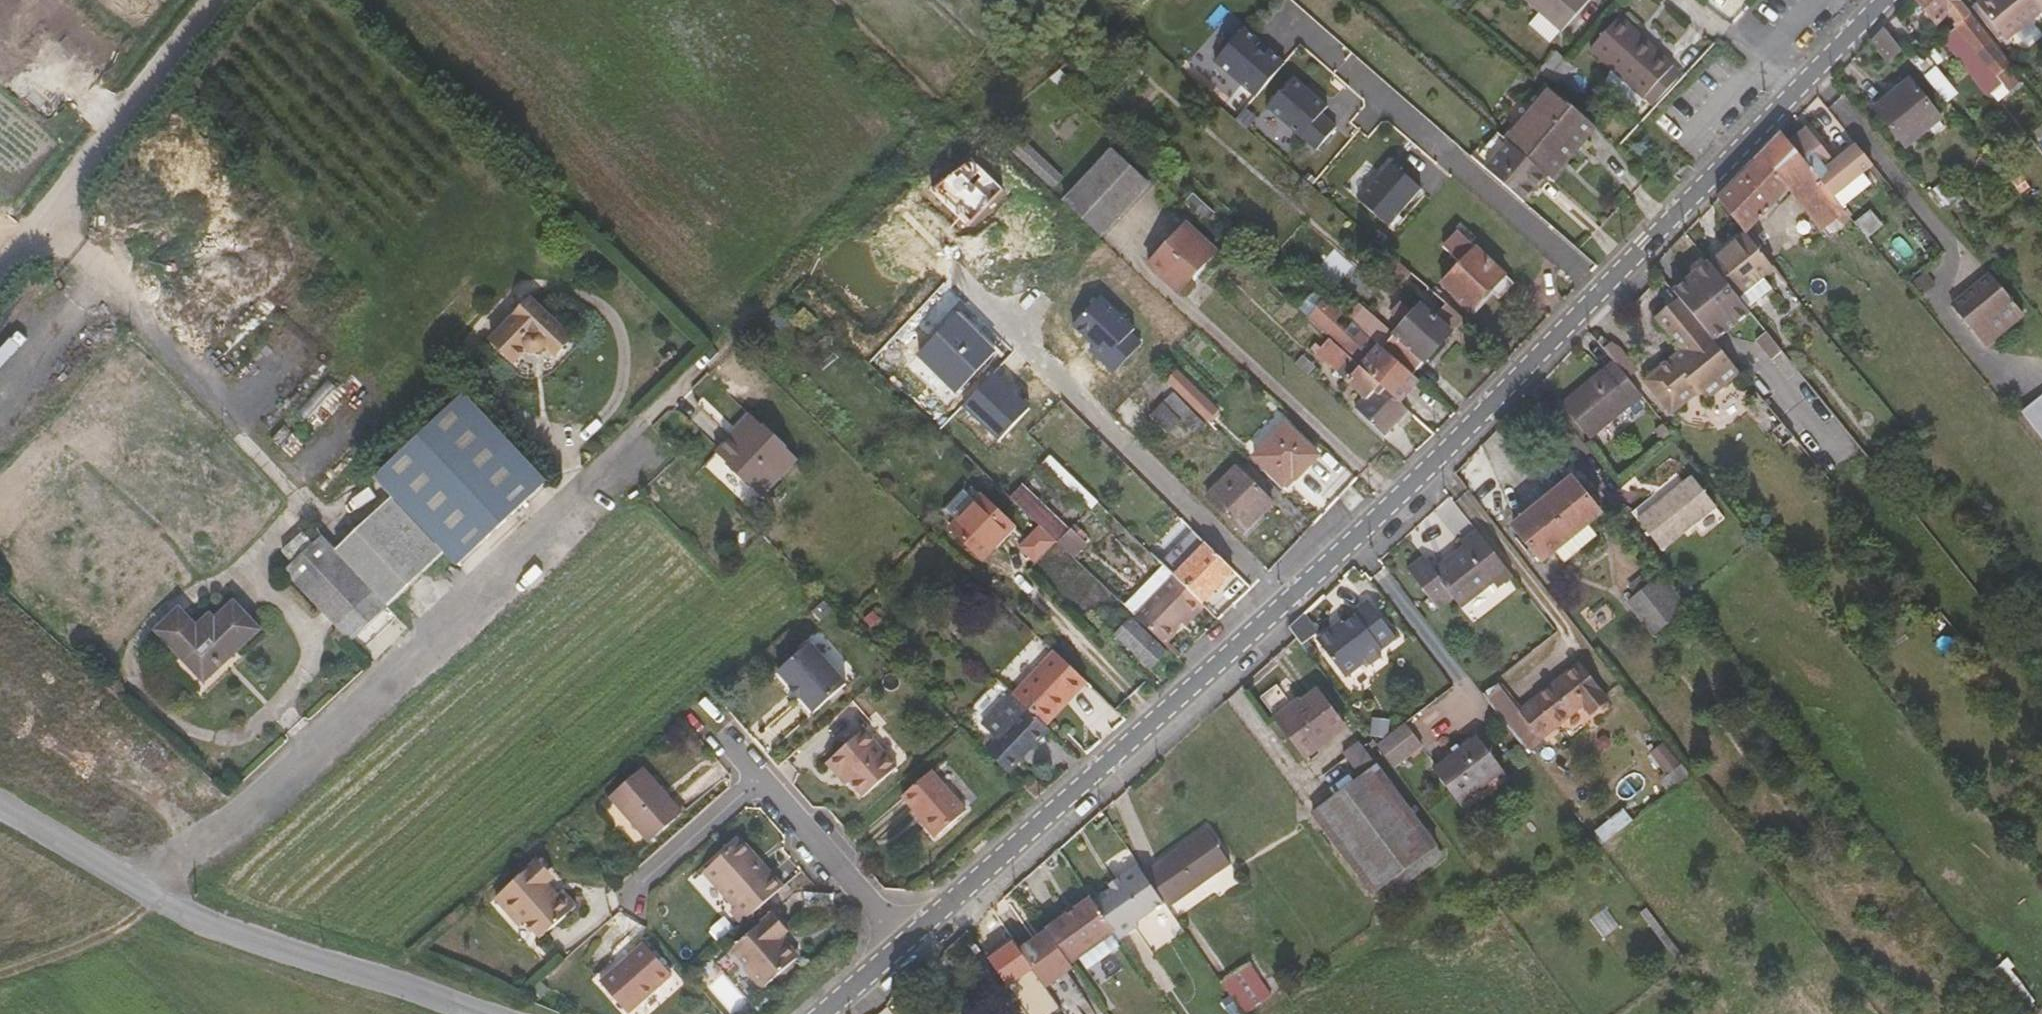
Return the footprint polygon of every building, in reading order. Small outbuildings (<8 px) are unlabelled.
[(1588,0),(1524,0),(1560,32),(1588,0)] [(1988,43),(1954,0),(1915,0),(1934,24),(1946,12),(1955,20),(1953,23),(1975,52),(1988,43)] [(2027,21),(2010,0),(1979,0),(1974,4),(2003,40),(2027,21)] [(2027,21),(2041,10),(2034,0),(2010,0),(2027,21)] [(0,1),(0,57),(58,106),(85,73),(0,1)] [(1589,50),(1652,108),(1682,75),(1640,38),(1637,42),(1626,32),(1629,29),(1618,18),(1589,50)] [(1885,64),(1899,49),(1881,28),(1869,41),(1885,64)] [(1242,29),(1213,61),(1254,97),(1283,64),(1267,50),(1263,55),(1254,47),(1258,42),(1242,29)] [(1931,64),(1912,39),(1899,49),(1919,74),(1931,64)] [(1572,66),(1557,52),(1540,71),(1556,85),(1572,66)] [(1265,107),(1314,150),(1334,128),(1319,115),(1325,108),(1291,78),(1265,107)] [(1567,151),(1591,123),(1543,82),(1526,101),(1512,104),(1567,151)] [(1909,82),(1872,111),(1902,149),(1939,120),(1909,82)] [(1560,160),(1567,151),(1512,104),(1504,115),(1510,120),(1517,126),(1503,142),(1506,143),(1543,176),(1547,180),(1563,162),(1560,160)] [(1498,136),(1503,142),(1517,126),(1510,120),(1498,136)] [(1803,129),(1787,142),(1831,197),(1868,166),(1852,147),(1831,164),(1803,129)] [(1779,133),(1716,199),(1744,234),(1785,189),(1817,229),(1832,217),(1839,226),(1848,218),(1831,197),(1787,142),(1779,133)] [(1062,176),(1016,134),(1006,145),(1052,187),(1062,176)] [(1506,143),(1483,169),(1521,202),(1543,176),(1506,143)] [(0,146),(0,174),(14,158),(0,146)] [(1112,149),(1063,200),(1098,234),(1147,184),(1112,149)] [(1388,164),(1355,201),(1384,227),(1418,190),(1388,164)] [(1958,201),(1949,190),(1935,201),(1944,212),(1950,207),(1958,201)] [(1931,205),(1939,216),(1944,212),(1935,201),(1931,205)] [(1871,211),(1854,225),(1864,237),(1881,223),(1871,211)] [(1824,238),(1839,226),(1832,217),(1817,229),(1824,238)] [(1214,250),(1186,223),(1146,265),(1175,292),(1214,250)] [(1442,246),(1460,264),(1474,248),(1457,231),(1442,246)] [(1744,234),(1708,264),(1736,297),(1771,267),(1744,234)] [(1352,297),(1369,282),(1338,247),(1321,263),(1352,297)] [(1503,276),(1474,248),(1460,264),(1439,285),(1468,313),(1503,276)] [(1708,264),(1707,262),(1671,291),(1677,299),(1700,327),(1736,297),(1708,264)] [(1402,285),(1410,275),(1396,263),(1387,271),(1402,285)] [(1951,307),(1984,347),(2022,315),(1990,275),(1951,307)] [(1512,284),(1503,276),(1468,313),(1471,316),(1493,293),(1498,299),(1512,284)] [(1409,377),(1461,320),(1431,293),(1412,314),(1405,309),(1399,316),(1405,322),(1391,337),(1360,308),(1349,321),(1350,322),(1375,345),(1409,377)] [(1700,327),(1712,341),(1748,312),(1736,297),(1700,327)] [(1670,359),(1641,382),(1667,414),(1692,394),(1699,393),(1704,399),(1738,372),(1712,341),(1700,327),(1677,299),(1653,319),(1679,351),(1682,355),(1674,362),(1670,359)] [(535,300),(495,341),(517,362),(531,348),(543,349),(548,347),(559,357),(576,340),(535,300)] [(1349,321),(1360,308),(1356,305),(1345,318),(1349,321)] [(1345,318),(1338,312),(1329,322),(1340,332),(1350,322),(1349,321),(1345,318)] [(1314,356),(1334,373),(1348,358),(1326,338),(1318,348),(1312,343),(1308,348),(1313,353),(1314,356)] [(1396,402),(1415,381),(1409,377),(1375,345),(1357,366),(1396,402)] [(1129,348),(1102,374),(1126,398),(1153,371),(1142,361),(1129,348)] [(1682,355),(1679,351),(1670,359),(1674,362),(1682,355)] [(1343,382),(1357,366),(1348,358),(1334,373),(1343,382)] [(1587,439),(1639,397),(1611,363),(1559,404),(1587,439)] [(1396,402),(1357,366),(1343,382),(1362,399),(1351,410),(1382,437),(1394,424),(1399,428),(1411,415),(1396,402)] [(1186,386),(1177,396),(1204,422),(1212,412),(1186,386)] [(382,472),(400,493),(449,549),(462,563),(552,484),(471,393),(382,472)] [(1193,437),(1203,427),(1170,395),(1149,417),(1168,435),(1180,423),(1193,437)] [(2020,414),(2041,441),(2041,397),(2020,414)] [(751,485),(753,483),(764,494),(798,459),(785,448),(786,446),(765,427),(764,427),(752,417),(718,452),(730,462),(729,464),(751,485)] [(1663,441),(1670,435),(1661,424),(1655,430),(1663,441)] [(1288,478),(1293,482),(1316,458),(1284,426),(1251,460),(1280,488),(1288,478)] [(1203,498),(1239,534),(1269,504),(1234,468),(1203,498)] [(1025,480),(1010,495),(1040,524),(1018,546),(1035,563),(1058,539),(1075,556),(1089,543),(1025,480)] [(1512,528),(1541,564),(1600,516),(1572,480),(1512,528)] [(1689,480),(1634,522),(1659,553),(1713,511),(1689,480)] [(449,549),(400,493),(365,523),(417,577),(449,549)] [(982,498),(955,528),(987,558),(1015,529),(982,498)] [(339,547),(389,602),(417,577),(365,523),(339,547)] [(311,545),(318,538),(306,525),(285,545),(296,558),(311,545)] [(983,563),(987,558),(955,528),(951,531),(983,563)] [(288,565),(351,635),(389,602),(339,547),(326,531),(318,538),(311,545),(296,558),(288,565)] [(1407,571),(1436,609),(1453,597),(1463,589),(1471,599),(1492,583),(1497,589),(1512,577),(1477,532),(1462,544),(1464,549),(1444,564),(1449,571),(1438,580),(1433,573),(1423,560),(1407,571)] [(1199,601),(1230,570),(1205,545),(1173,575),(1199,601)] [(1449,571),(1444,564),(1433,573),(1438,580),(1449,571)] [(1180,621),(1199,601),(1173,575),(1132,616),(1160,641),(1180,621)] [(1629,592),(1634,598),(1651,584),(1647,578),(1629,592)] [(1680,614),(1654,581),(1651,584),(1634,598),(1625,604),(1651,637),(1680,614)] [(1461,607),(1471,599),(1463,589),(1453,597),(1461,607)] [(187,604),(165,623),(201,662),(212,651),(219,658),(243,634),(247,638),(262,624),(235,593),(217,610),(212,605),(198,616),(187,604)] [(1183,625),(1202,604),(1199,601),(1180,621),(1183,625)] [(1335,640),(1320,652),(1349,690),(1369,674),(1375,676),(1385,668),(1385,662),(1401,650),(1372,612),(1356,624),(1359,628),(1338,645),(1335,640)] [(1162,651),(1128,619),(1114,633),(1148,666),(1162,651)] [(201,662),(165,623),(159,629),(203,678),(247,638),(243,634),(219,658),(212,651),(201,662)] [(1310,630),(1296,641),(1307,655),(1320,645),(1310,630)] [(816,705),(847,678),(811,636),(779,663),(791,678),(788,681),(799,694),(803,690),(816,705)] [(1041,724),(1082,679),(1051,649),(1009,693),(1041,724)] [(1520,715),(1538,738),(1540,742),(1584,708),(1591,718),(1608,705),(1579,668),(1520,715)] [(1494,682),(1480,693),(1523,749),(1538,738),(1520,715),(1494,682)] [(1276,720),(1303,758),(1343,728),(1316,691),(1276,720)] [(1045,728),(1041,724),(1009,693),(979,725),(995,740),(984,751),(1005,770),(1045,728)] [(1419,746),(1402,724),(1374,745),(1391,767),(1419,746)] [(863,725),(825,758),(837,773),(842,769),(850,778),(863,793),(896,763),(863,725)] [(1433,771),(1464,814),(1507,782),(1475,739),(1433,771)] [(1358,742),(1341,754),(1345,759),(1360,779),(1310,814),(1372,896),(1375,894),(1392,880),(1398,889),(1424,870),(1417,861),(1434,848),(1436,847),(1363,748),(1358,742)] [(643,761),(609,791),(649,837),(682,807),(643,761)] [(929,767),(899,794),(933,834),(963,808),(929,767)] [(842,769),(837,773),(846,782),(850,778),(842,769)] [(1021,787),(1033,798),(1042,790),(1030,778),(1021,787)] [(1203,826),(1140,871),(1162,904),(1165,907),(1228,862),(1203,826)] [(773,873),(739,835),(735,839),(766,874),(773,873)] [(706,864),(702,868),(734,903),(730,907),(740,920),(782,882),(773,873),(766,874),(735,839),(717,855),(706,864)] [(1434,848),(1417,861),(1424,870),(1441,857),(1434,848)] [(711,849),(701,858),(706,864),(717,855),(711,849)] [(540,855),(502,890),(519,909),(526,903),(548,928),(582,897),(568,881),(562,887),(552,876),(555,872),(540,855)] [(1107,888),(1090,900),(1110,929),(1118,940),(1136,928),(1132,923),(1162,904),(1140,871),(1133,863),(1113,878),(1116,882),(1107,888)] [(1179,913),(1227,885),(1221,874),(1173,903),(1179,913)] [(1107,888),(1116,882),(1113,878),(1104,883),(1107,888)] [(1398,889),(1392,880),(1375,894),(1381,902),(1398,889)] [(1110,929),(1090,900),(1087,896),(1064,911),(1066,914),(1087,945),(1110,929)] [(770,910),(729,946),(744,964),(748,962),(764,981),(796,953),(780,934),(786,927),(770,910)] [(1044,931),(1068,965),(1090,949),(1087,945),(1066,914),(1044,931)] [(1018,950),(1045,987),(1071,968),(1068,965),(1044,931),(1018,950)] [(643,940),(599,980),(626,1011),(671,972),(643,940)] [(1219,985),(1229,1000),(1257,980),(1246,965),(1219,985)] [(1257,980),(1229,1000),(1239,1013),(1242,1013),(1267,995),(1257,980)]
